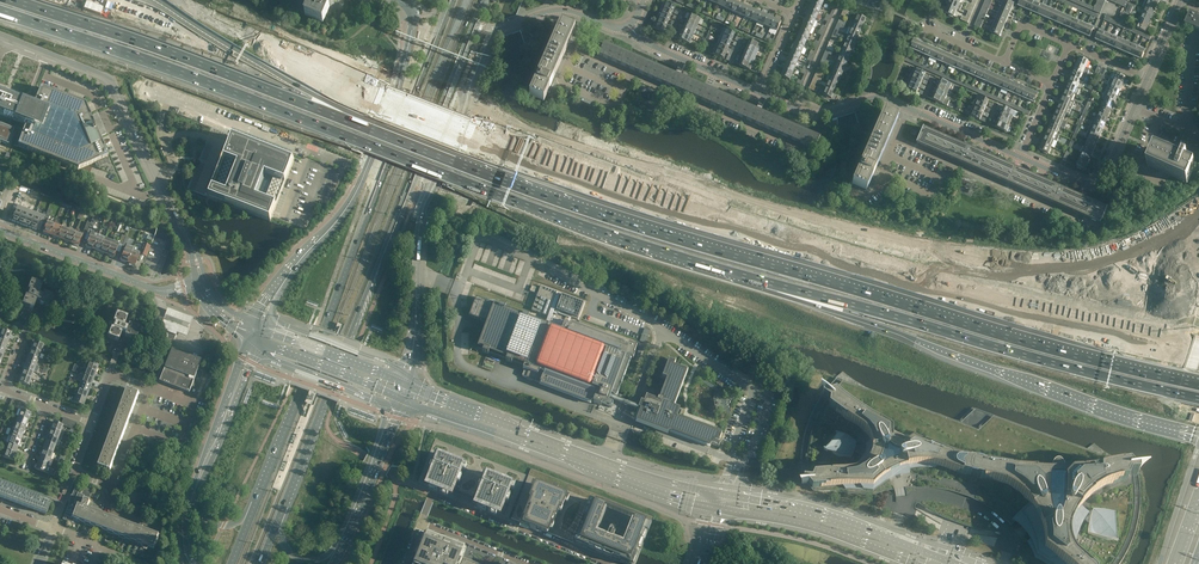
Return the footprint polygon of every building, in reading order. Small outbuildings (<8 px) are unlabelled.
[(306,14),(305,16),(323,23),(330,7),(329,6),(331,2),(333,3),(335,0),(311,0),(306,14)] [(735,2),(731,0),(728,0),(724,8),(731,11),(735,2)] [(952,0),(949,0),(948,2),(949,2),(948,6),(957,10),(960,11),(963,5),(960,3),(952,0)] [(992,2),(987,0),(986,0),(984,3),(983,6),(989,8),(992,2)] [(1005,0),(1002,7),(1011,10),(1014,4),(1012,3),(1008,1),(1005,0)] [(1029,0),(1021,0),(1018,6),(1025,9),(1029,0)] [(1035,3),(1029,0),(1025,9),(1031,11),(1035,3)] [(975,6),(977,3),(973,1),(972,4),(968,3),(967,6),(974,9),(975,6)] [(1157,6),(1148,2),(1145,1),(1143,8),(1145,9),(1154,13),(1157,6)] [(738,14),(741,5),(735,2),(731,11),(738,14)] [(663,3),(661,8),(672,13),(674,8),(663,3)] [(1038,14),(1042,5),(1035,3),(1031,11),(1038,14)] [(1125,24),(1126,20),(1128,16),(1131,17),(1131,16),(1132,17),(1136,6),(1129,3),(1126,8),(1123,14),(1122,13),(1119,19),(1120,20),(1118,23),(1125,25),(1125,24)] [(818,14),(821,8),(812,4),(809,10),(818,14)] [(744,16),(748,7),(741,5),(738,14),(744,16)] [(1044,17),(1048,8),(1042,5),(1038,14),(1044,17)] [(954,17),(957,10),(948,6),(945,13),(949,14),(948,16),(949,16),(952,17),(953,16),(954,17)] [(973,10),(974,9),(967,6),(965,10),(969,11),(967,15),(971,16),(972,13),(972,12),(973,10)] [(986,15),(989,8),(983,6),(981,10),(982,10),(981,12),(980,12),(986,15)] [(751,19),(755,10),(748,7),(744,16),(751,19)] [(1008,17),(1011,10),(1002,7),(999,13),(1008,17)] [(670,18),(672,13),(661,8),(659,13),(670,18)] [(1051,20),(1055,11),(1048,8),(1044,17),(1051,20)] [(1151,19),(1154,13),(1145,9),(1142,15),(1151,19)] [(757,22),(761,13),(755,10),(751,19),(757,22)] [(815,21),(818,14),(809,10),(806,17),(815,21)] [(842,13),(841,16),(844,18),(846,15),(849,16),(851,12),(844,10),(843,10),(844,10),(842,13)] [(1057,23),(1061,14),(1055,11),(1051,20),(1057,23)] [(983,21),(986,15),(980,12),(979,16),(978,19),(977,19),(983,21)] [(1190,12),(1185,24),(1198,30),(1198,14),(1198,16),(1191,13),(1190,12)] [(668,23),(670,18),(659,13),(657,18),(668,23)] [(764,25),(768,16),(761,13),(757,22),(764,25)] [(1005,23),(1008,17),(999,13),(997,20),(1005,23)] [(690,14),(687,19),(698,24),(701,19),(690,14)] [(1064,26),(1068,17),(1061,14),(1057,23),(1064,26)] [(1111,23),(1113,17),(1110,15),(1110,16),(1107,15),(1107,14),(1104,20),(1111,23)] [(857,15),(854,22),(863,26),(866,19),(862,18),(863,16),(862,16),(859,15),(858,16),(857,15)] [(969,20),(971,16),(967,15),(966,18),(962,16),(961,20),(968,23),(968,22),(969,19),(969,20)] [(1148,26),(1151,19),(1142,15),(1139,22),(1148,26)] [(770,28),(774,19),(768,16),(764,25),(770,28)] [(843,21),(844,18),(841,16),(839,20),(838,22),(838,23),(845,26),(846,22),(843,21)] [(812,27),(815,21),(806,17),(803,23),(812,27)] [(1070,28),(1074,20),(1068,17),(1064,26),(1070,28)] [(1118,23),(1120,20),(1119,19),(1116,18),(1114,17),(1113,17),(1111,23),(1117,26),(1118,23)] [(666,28),(668,23),(657,18),(655,23),(666,28)] [(698,24),(687,19),(685,24),(696,29),(698,24)] [(781,22),(774,19),(770,28),(777,31),(781,22)] [(980,28),(983,21),(977,19),(976,23),(975,25),(974,26),(980,28)] [(1002,30),(1005,23),(997,20),(994,26),(1002,30)] [(1077,31),(1081,23),(1074,20),(1070,28),(1077,31)] [(863,26),(854,22),(851,21),(848,28),(851,29),(860,33),(863,26)] [(563,23),(560,22),(528,95),(530,96),(531,96),(543,102),(543,101),(544,102),(550,89),(551,89),(555,79),(554,78),(575,30),(562,24),(563,23)] [(1145,32),(1148,26),(1139,22),(1136,28),(1145,32)] [(663,32),(666,28),(655,23),(653,28),(663,32)] [(810,34),(812,27),(803,23),(801,30),(810,34)] [(845,26),(838,23),(837,26),(835,29),(838,31),(840,28),(843,29),(845,26)] [(1083,34),(1087,25),(1081,23),(1077,31),(1083,34)] [(694,34),(696,29),(685,24),(683,29),(694,34)] [(1094,28),(1087,25),(1083,34),(1090,37),(1094,28)] [(1000,37),(1002,30),(994,26),(991,33),(1000,37)] [(719,33),(721,34),(732,39),(734,34),(721,28),(719,33)] [(692,39),(694,34),(683,29),(681,34),(692,39)] [(837,34),(838,31),(835,29),(833,33),(834,33),(832,36),(839,39),(841,35),(837,34)] [(857,39),(860,33),(851,29),(848,35),(857,39)] [(1102,42),(1106,34),(1103,32),(1104,30),(1100,29),(1100,31),(1099,31),(1096,39),(1102,42)] [(807,41),(810,34),(801,30),(798,37),(807,41)] [(690,44),(692,39),(681,34),(679,39),(690,44)] [(732,39),(721,34),(719,39),(730,44),(732,39)] [(1109,45),(1113,36),(1106,34),(1102,42),(1109,45)] [(854,46),(857,39),(848,35),(845,42),(854,46)] [(838,42),(839,39),(832,36),(831,39),(829,43),(833,44),(834,41),(838,42)] [(1115,48),(1119,39),(1113,36),(1109,45),(1115,48)] [(804,47),(807,41),(798,37),(795,43),(804,47)] [(728,49),(730,44),(719,39),(717,44),(728,49)] [(1122,51),(1126,42),(1119,39),(1115,48),(1122,51)] [(750,40),(750,41),(748,46),(758,51),(761,45),(750,40)] [(917,52),(921,43),(914,40),(911,49),(917,52)] [(851,52),(854,46),(845,42),(842,48),(851,52)] [(1128,54),(1132,45),(1126,42),(1122,51),(1128,54)] [(1135,57),(1139,48),(1140,45),(1133,42),(1132,45),(1128,54),(1135,57)] [(676,74),(604,43),(599,55),(815,150),(820,137),(819,137),(761,112),(762,108),(765,102),(761,100),(758,106),(758,107),(757,110),(680,76),(681,73),(682,73),(684,67),(680,65),(677,71),(676,74)] [(801,54),(804,47),(795,43),(792,50),(801,54)] [(831,47),(833,44),(829,43),(828,46),(827,49),(826,49),(833,52),(835,49),(831,47)] [(924,54),(928,46),(921,43),(917,52),(924,54)] [(731,52),(732,51),(731,50),(728,49),(717,44),(715,49),(726,54),(731,56),(732,53),(731,52)] [(756,55),(758,51),(748,46),(745,51),(756,55)] [(930,57),(934,48),(928,46),(924,54),(930,57)] [(849,59),(851,52),(842,48),(839,55),(849,59)] [(937,60),(941,51),(934,48),(930,57),(937,60)] [(1145,51),(1139,48),(1135,57),(1141,59),(1145,51)] [(724,59),(726,54),(715,49),(713,54),(724,59)] [(831,56),(833,52),(826,49),(825,52),(824,56),(827,57),(828,55),(831,56)] [(798,60),(801,54),(792,50),(789,56),(798,60)] [(754,60),(756,55),(745,51),(743,56),(754,60)] [(943,63),(947,54),(941,51),(937,60),(943,63)] [(849,59),(839,55),(837,54),(834,60),(846,66),(849,59)] [(950,66),(954,57),(947,54),(943,63),(950,66)] [(752,65),(754,60),(743,56),(741,61),(752,65)] [(795,67),(798,60),(789,56),(786,63),(795,67)] [(826,60),(827,57),(824,56),(822,59),(821,62),(828,65),(829,62),(826,60)] [(956,69),(960,60),(954,57),(950,66),(956,69)] [(1080,57),(1077,64),(1086,68),(1089,61),(1088,61),(1088,60),(1085,58),(1084,58),(1084,59),(1080,57)] [(843,72),(846,66),(834,60),(831,67),(843,72)] [(963,71),(967,63),(960,60),(956,69),(963,71)] [(750,70),(752,65),(741,61),(739,65),(750,70)] [(828,65),(821,62),(821,63),(820,65),(819,65),(818,69),(821,70),(823,67),(826,69),(828,65)] [(792,73),(795,67),(786,63),(783,69),(792,73)] [(969,74),(973,65),(967,63),(963,71),(969,74)] [(1084,71),(1086,68),(1077,64),(1074,71),(1083,75),(1086,76),(1087,73),(1084,71)] [(976,77),(980,68),(973,65),(969,74),(976,77)] [(840,79),(843,72),(831,67),(828,74),(831,75),(840,79)] [(926,73),(920,70),(915,68),(912,73),(923,78),(928,80),(930,77),(927,76),(924,75),(926,73)] [(982,80),(986,71),(980,68),(976,77),(982,80)] [(789,80),(792,73),(783,69),(780,76),(790,80),(789,80)] [(820,73),(821,70),(818,69),(816,72),(817,73),(815,75),(822,78),(823,75),(820,73)] [(989,83),(993,74),(986,71),(982,80),(989,83)] [(1080,81),(1083,75),(1074,71),(1071,77),(1080,81)] [(921,83),(923,78),(912,73),(910,78),(921,83)] [(1117,74),(1114,80),(1123,84),(1126,78),(1122,76),(1122,75),(1118,73),(1118,74),(1117,74)] [(995,86),(999,77),(993,74),(989,83),(995,86)] [(837,85),(840,79),(831,75),(828,81),(837,85)] [(580,76),(578,83),(591,87),(591,86),(597,87),(598,81),(580,76)] [(1002,89),(1006,80),(999,77),(995,86),(1002,89)] [(1077,88),(1080,81),(1071,77),(1068,84),(1077,88)] [(920,85),(921,83),(910,78),(908,83),(919,88),(924,90),(926,87),(920,85)] [(936,83),(936,84),(950,90),(952,84),(941,79),(940,81),(935,79),(933,82),(936,83)] [(1123,84),(1114,80),(1110,79),(1107,85),(1108,86),(1120,91),(1123,84)] [(1008,91),(1012,83),(1006,80),(1002,89),(1008,91)] [(834,92),(837,85),(828,81),(825,87),(834,92)] [(814,87),(816,83),(812,82),(811,86),(810,88),(809,88),(809,89),(816,92),(818,88),(814,87)] [(917,93),(919,88),(908,83),(906,88),(917,93)] [(1015,94),(1019,85),(1012,83),(1008,91),(1015,94)] [(947,94),(950,90),(936,84),(935,85),(933,84),(931,87),(937,90),(947,94)] [(1074,94),(1077,88),(1068,84),(1065,90),(1074,94)] [(1021,97),(1025,88),(1019,85),(1015,94),(1021,97)] [(1121,92),(1120,91),(1108,86),(1105,92),(1117,97),(1118,95),(1120,95),(1121,92)] [(102,133),(95,117),(91,119),(90,117),(85,105),(40,87),(40,88),(31,109),(0,97),(0,114),(26,124),(22,132),(17,146),(53,160),(54,161),(78,170),(108,157),(99,137),(98,135),(102,133)] [(831,98),(834,92),(825,87),(822,94),(824,95),(823,96),(827,98),(828,97),(831,98)] [(1028,100),(1032,91),(1025,88),(1021,97),(1028,100)] [(945,99),(947,94),(937,90),(936,92),(933,90),(930,89),(929,92),(934,94),(934,95),(945,99)] [(1071,101),(1074,94),(1065,90),(1062,97),(1071,101)] [(1038,94),(1032,91),(1028,100),(1035,103),(1038,94)] [(1114,104),(1117,97),(1105,92),(1102,99),(1105,100),(1114,104)] [(943,104),(945,99),(934,95),(934,96),(928,94),(927,97),(943,104)] [(978,96),(975,101),(986,106),(989,100),(978,96)] [(1069,108),(1071,101),(1062,97),(1060,104),(1069,108)] [(1115,105),(1114,104),(1105,100),(1102,107),(1111,111),(1112,108),(1114,109),(1115,105)] [(984,110),(986,106),(975,101),(973,106),(984,110)] [(1066,114),(1069,108),(1060,104),(1057,110),(1066,114)] [(1002,112),(1013,117),(1015,118),(1017,113),(999,105),(1000,105),(999,107),(998,107),(997,110),(1002,112)] [(984,112),(984,110),(973,106),(971,111),(982,115),(987,118),(989,114),(984,112)] [(1108,117),(1111,111),(1102,107),(1099,113),(1108,117)] [(1063,121),(1066,114),(1057,110),(1054,117),(1063,121)] [(981,117),(982,115),(971,111),(969,116),(985,123),(987,119),(981,117)] [(1011,122),(1013,117),(1002,112),(1000,117),(1011,122)] [(898,119),(883,113),(852,185),(866,190),(872,177),(874,178),(878,168),(876,167),(898,119)] [(1105,124),(1108,117),(1099,113),(1096,120),(1105,124)] [(1008,127),(1011,122),(1000,117),(998,122),(1008,127)] [(1060,127),(1063,121),(1054,117),(1051,123),(1060,127)] [(1103,130),(1105,124),(1096,120),(1094,126),(1103,130)] [(1006,132),(1008,127),(998,122),(997,124),(992,122),(990,125),(995,127),(1006,132)] [(1057,134),(1060,127),(1051,123),(1048,130),(1057,134)] [(294,160),(212,128),(201,124),(198,130),(209,134),(194,173),(188,189),(209,197),(270,221),(294,160)] [(1103,130),(1094,126),(1091,125),(1088,132),(1100,137),(1103,130)] [(5,144),(5,143),(9,144),(14,133),(12,132),(12,131),(10,130),(10,129),(9,128),(9,130),(4,128),(5,127),(4,126),(0,138),(0,142),(5,144)] [(918,144),(1022,189),(1101,224),(1108,208),(1064,189),(1064,188),(1065,187),(1061,186),(1061,187),(1060,188),(1028,173),(1019,169),(1017,169),(1019,164),(1017,163),(1015,168),(1014,167),(972,149),(973,148),(973,147),(970,146),(969,147),(969,148),(925,128),(918,144)] [(1054,140),(1057,134),(1048,130),(1045,136),(1054,140)] [(1097,143),(1100,137),(1088,132),(1085,138),(1088,140),(1097,143)] [(1051,147),(1054,140),(1045,136),(1042,143),(1051,147)] [(1094,150),(1097,143),(1088,140),(1085,146),(1094,150)] [(1051,147),(1042,143),(1039,150),(1043,152),(1043,153),(1047,154),(1047,153),(1048,154),(1051,147)] [(1091,157),(1094,150),(1085,146),(1082,153),(1091,157)] [(1060,154),(1062,155),(1063,153),(1059,151),(1059,150),(1054,147),(1051,153),(1058,157),(1060,154)] [(1187,159),(1183,157),(1179,155),(1176,160),(1172,159),(1172,158),(1168,157),(1167,156),(1167,157),(1164,155),(1163,154),(1163,155),(1159,153),(1154,151),(1148,165),(1152,167),(1153,168),(1153,167),(1157,169),(1157,170),(1157,169),(1161,171),(1162,171),(1165,173),(1166,173),(1170,175),(1174,177),(1175,177),(1179,179),(1183,181),(1184,181),(1188,183),(1194,168),(1190,166),(1189,166),(1185,164),(1187,159)] [(1088,163),(1091,157),(1082,153),(1079,159),(1088,163)] [(107,158),(97,162),(99,167),(109,163),(107,158)] [(1085,170),(1088,163),(1079,159),(1076,166),(1077,166),(1077,167),(1080,169),(1081,169),(1081,168),(1085,170)] [(927,187),(931,176),(920,171),(915,182),(927,187)] [(958,191),(972,196),(975,186),(971,185),(971,184),(967,183),(966,184),(961,182),(958,191)] [(14,204),(11,212),(14,214),(12,221),(18,223),(24,208),(15,204),(14,204)] [(24,208),(18,223),(24,226),(30,210),(24,208)] [(30,210),(24,226),(30,228),(36,212),(30,210)] [(36,212),(30,228),(36,230),(39,223),(42,224),(45,217),(45,216),(36,212)] [(50,235),(54,223),(50,222),(51,221),(48,220),(43,233),(49,235),(49,234),(50,235)] [(57,238),(61,226),(54,223),(50,235),(53,236),(53,237),(57,238)] [(64,240),(68,229),(61,226),(57,238),(61,240),(61,239),(64,240)] [(71,243),(75,231),(68,229),(64,240),(65,240),(64,241),(68,243),(68,242),(71,243)] [(80,233),(75,231),(71,243),(72,243),(72,244),(78,247),(83,233),(80,232),(80,233)] [(93,249),(97,238),(93,236),(94,232),(92,231),(91,233),(91,234),(90,234),(85,247),(91,249),(92,249),(93,249)] [(99,252),(104,240),(105,238),(105,237),(98,235),(97,238),(93,249),(96,250),(95,251),(99,252)] [(112,240),(105,238),(104,240),(99,252),(103,254),(104,253),(107,254),(112,240)] [(119,245),(119,244),(120,242),(119,242),(117,241),(116,242),(112,240),(107,254),(108,255),(107,256),(114,258),(118,246),(119,245)] [(134,247),(132,251),(128,262),(129,263),(128,264),(134,266),(139,254),(146,257),(150,246),(143,243),(141,249),(134,247)] [(129,246),(126,245),(126,246),(125,247),(120,261),(126,263),(127,262),(128,262),(132,251),(128,250),(128,248),(129,246)] [(162,273),(169,250),(163,248),(156,272),(162,273)] [(50,308),(53,300),(54,297),(55,297),(43,292),(43,295),(39,293),(42,285),(42,284),(42,285),(38,283),(31,280),(31,281),(28,290),(29,291),(27,296),(26,295),(22,305),(23,305),(33,309),(36,302),(39,304),(40,304),(50,308)] [(545,323),(538,320),(529,317),(530,315),(524,313),(523,315),(505,308),(506,306),(500,304),(500,306),(476,297),(469,316),(487,323),(477,347),(483,350),(483,352),(488,354),(489,352),(507,358),(506,360),(512,363),(513,361),(524,365),(523,369),(525,369),(522,376),(524,376),(526,377),(526,378),(550,386),(574,395),(573,397),(590,403),(591,400),(594,402),(593,403),(601,406),(602,405),(608,407),(611,408),(612,408),(613,407),(613,405),(613,404),(611,403),(611,401),(612,401),(612,402),(613,402),(614,402),(615,402),(615,401),(616,400),(616,399),(615,398),(614,398),(613,398),(612,398),(613,395),(617,397),(632,359),(629,358),(629,357),(633,358),(635,354),(634,354),(637,346),(629,343),(628,346),(623,344),(623,343),(586,329),(586,328),(572,322),(571,326),(568,325),(569,324),(565,322),(562,329),(549,325),(555,310),(555,311),(578,320),(579,319),(585,303),(585,302),(584,302),(562,294),(561,294),(557,292),(556,292),(556,291),(557,290),(542,285),(541,286),(540,286),(537,293),(536,296),(531,309),(531,310),(532,310),(547,316),(548,316),(548,315),(549,315),(545,323)] [(193,319),(168,310),(166,318),(162,328),(186,337),(190,327),(193,319)] [(135,340),(138,332),(140,329),(140,328),(129,324),(128,327),(124,325),(128,317),(127,316),(127,317),(123,315),(124,315),(116,313),(117,313),(113,322),(114,323),(113,328),(111,327),(108,337),(107,337),(108,337),(118,341),(122,332),(125,334),(124,336),(125,336),(135,340)] [(12,333),(1,329),(1,330),(2,330),(0,334),(0,336),(9,340),(9,339),(11,333),(12,333)] [(161,329),(157,338),(170,342),(170,343),(175,341),(177,335),(176,334),(162,329),(161,329)] [(9,340),(0,336),(0,344),(7,347),(7,346),(9,340)] [(31,348),(42,352),(41,352),(44,345),(34,341),(34,342),(31,348)] [(41,352),(42,352),(31,348),(29,355),(39,359),(39,358),(41,352)] [(191,394),(201,368),(203,360),(174,349),(173,349),(161,383),(191,394)] [(36,365),(39,359),(29,355),(26,361),(26,362),(36,365),(37,365),(36,365)] [(637,420),(668,432),(668,431),(670,432),(710,447),(711,444),(715,446),(719,447),(720,443),(719,442),(722,434),(722,433),(678,417),(677,417),(680,409),(675,406),(688,370),(687,370),(674,365),(676,361),(675,361),(669,358),(662,376),(663,376),(663,377),(666,378),(659,398),(658,398),(658,399),(647,395),(645,402),(641,400),(638,409),(642,410),(641,413),(640,413),(637,420)] [(84,368),(86,369),(96,372),(98,366),(99,366),(86,361),(84,368)] [(34,372),(36,365),(26,362),(24,368),(34,372)] [(34,372),(24,368),(24,369),(21,375),(31,379),(33,380),(35,376),(33,375),(34,372)] [(96,373),(96,372),(86,369),(84,375),(83,375),(93,379),(94,379),(93,379),(96,373)] [(29,385),(31,379),(21,375),(19,382),(18,382),(29,386),(29,385)] [(91,386),(93,379),(83,375),(83,376),(81,382),(91,386)] [(830,386),(825,393),(824,392),(823,393),(824,393),(824,394),(820,400),(815,409),(811,419),(806,431),(805,437),(802,449),(802,460),(802,470),(803,482),(802,482),(802,483),(807,483),(812,489),(813,491),(821,491),(828,491),(835,491),(842,492),(849,492),(855,493),(864,494),(870,495),(879,492),(874,505),(894,512),(891,520),(902,524),(905,516),(914,519),(915,516),(939,530),(944,516),(972,526),(969,535),(967,540),(978,542),(1001,550),(998,558),(1008,562),(1009,562),(1012,554),(1030,561),(1035,563),(1118,563),(1122,558),(1128,547),(1133,535),(1135,529),(1138,517),(1139,506),(1139,495),(1139,484),(1137,472),(1138,471),(1132,471),(1127,466),(1126,464),(975,410),(961,423),(837,379),(830,386)] [(89,392),(88,392),(91,386),(81,382),(79,389),(78,389),(89,393),(89,392)] [(98,466),(110,470),(139,393),(127,388),(98,466)] [(89,393),(78,389),(79,389),(76,395),(76,396),(86,399),(88,393),(89,393)] [(86,399),(76,396),(74,395),(71,402),(84,406),(83,406),(86,399)] [(31,413),(23,410),(21,410),(19,416),(18,416),(18,417),(29,420),(28,420),(31,414),(31,413)] [(28,420),(29,420),(18,417),(19,417),(16,423),(26,427),(28,420)] [(63,425),(61,425),(53,422),(51,428),(50,428),(50,429),(61,432),(63,425)] [(26,427),(16,423),(16,424),(14,430),(23,434),(24,434),(23,433),(26,427)] [(23,434),(14,430),(11,429),(9,436),(21,440),(23,434)] [(61,433),(61,432),(50,429),(51,429),(48,435),(58,439),(60,432),(61,433)] [(58,439),(48,435),(48,436),(46,442),(45,442),(56,446),(58,446),(61,440),(58,439)] [(21,441),(21,440),(9,436),(7,443),(9,444),(18,447),(19,447),(18,447),(21,441)] [(509,518),(526,475),(435,439),(418,482),(426,485),(442,491),(444,485),(487,502),(485,508),(501,515),(509,518)] [(56,446),(45,442),(46,442),(43,449),(53,453),(53,452),(55,446),(56,446)] [(18,447),(9,444),(6,450),(16,454),(18,447)] [(53,453),(43,449),(41,455),(40,455),(51,459),(50,459),(53,453)] [(16,454),(6,450),(6,451),(5,453),(3,452),(1,456),(13,461),(13,460),(16,454)] [(51,459),(40,455),(40,456),(41,456),(38,462),(48,466),(50,459),(51,459)] [(51,467),(48,466),(38,462),(36,469),(35,469),(48,474),(51,467)] [(531,468),(511,519),(525,524),(548,533),(625,563),(635,563),(654,517),(531,468)] [(46,514),(51,502),(43,499),(44,496),(39,496),(39,498),(0,483),(0,497),(46,514)] [(76,485),(72,495),(73,495),(71,502),(70,502),(63,519),(73,523),(74,519),(79,506),(81,506),(84,498),(89,500),(93,491),(76,485)] [(149,493),(141,490),(133,511),(142,514),(149,493)] [(90,501),(89,500),(84,498),(81,506),(79,506),(74,519),(154,549),(158,537),(159,536),(90,510),(91,508),(88,507),(90,501)] [(461,557),(464,548),(453,544),(428,534),(425,540),(415,563),(478,563),(461,557)]
